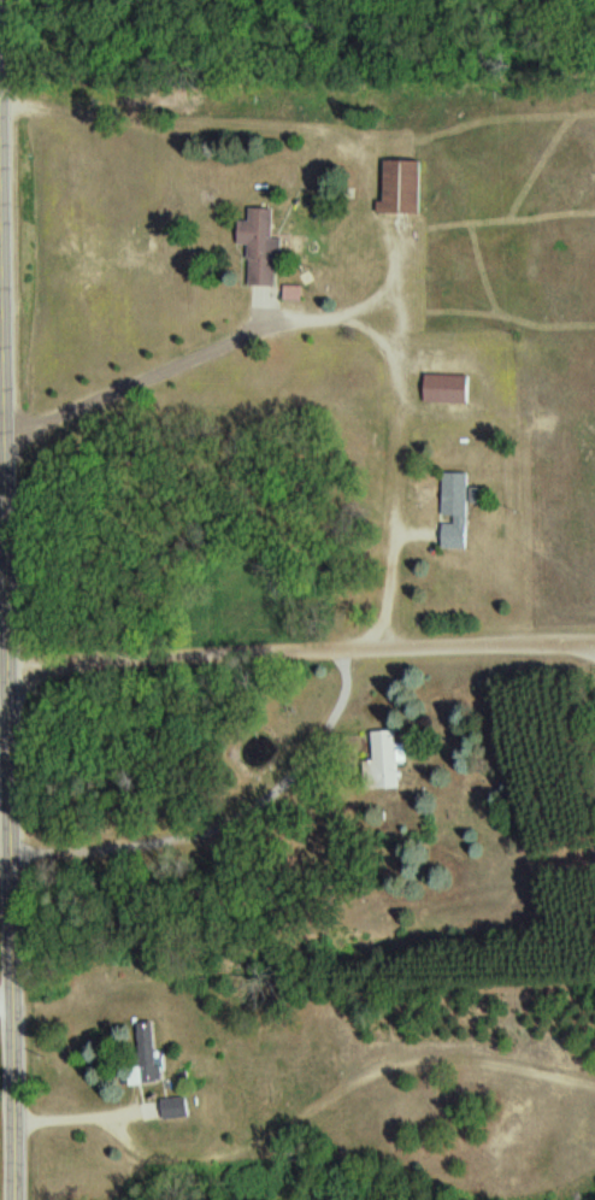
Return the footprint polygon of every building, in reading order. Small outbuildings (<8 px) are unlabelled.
[(426,213),(426,160),(387,160),(387,213),(426,213)] [(243,245),(253,245),(253,285),(281,285),(282,238),(277,238),(277,207),(254,207),(254,220),(244,220),(243,245)] [(472,374),(429,374),(429,403),(472,403),(472,374)] [(471,473),(446,472),(446,548),(471,548),(471,473)] [(401,730),(376,731),(378,762),(369,763),(371,789),(405,787),(401,730)] [(143,1082),(161,1082),(160,1023),(142,1023),(143,1082)] [(168,1120),(193,1117),(191,1098),(166,1101),(168,1120)]
